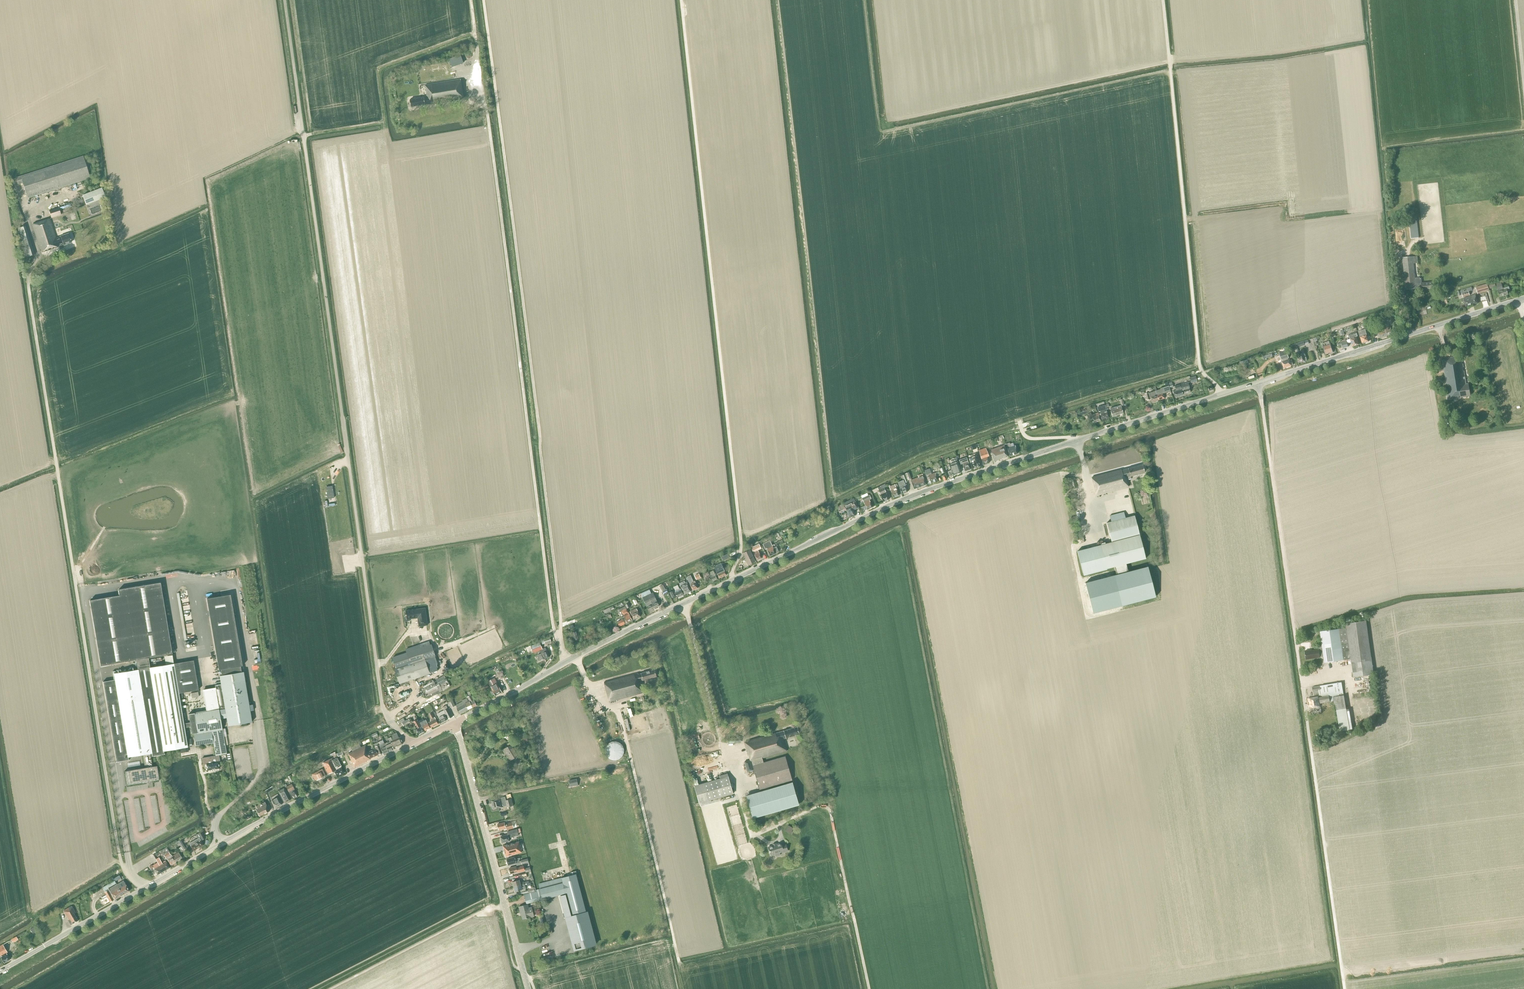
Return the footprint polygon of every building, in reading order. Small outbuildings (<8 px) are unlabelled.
[(453,68),(464,63),(461,55),(449,60),(453,68)] [(429,105),(464,99),(461,79),(425,85),(427,97),(424,98),(424,97),(410,100),(411,107),(425,105),(425,104),(428,104),(429,105)] [(28,198),(34,196),(90,178),(83,156),(16,178),(18,184),(23,183),(28,198)] [(86,204),(105,197),(102,188),(83,195),(86,204)] [(51,217),(61,214),(59,208),(49,211),(51,217)] [(1419,238),(1416,214),(1409,215),(1411,239),(1419,238)] [(63,245),(71,242),(68,234),(59,237),(59,238),(56,239),(56,237),(55,237),(49,219),(32,224),(41,252),(59,246),(63,244),(63,245)] [(34,255),(25,226),(17,228),(27,257),(34,255)] [(1415,279),(1414,273),(1413,263),(1418,263),(1417,256),(1413,257),(1402,258),(1405,289),(1416,288),(1421,287),(1422,289),(1432,288),(1432,282),(1421,283),(1421,278),(1415,279)] [(1504,288),(1502,288),(1501,282),(1496,283),(1497,290),(1499,297),(1508,294),(1507,292),(1510,291),(1508,287),(1504,288)] [(1487,284),(1476,287),(1478,294),(1489,290),(1487,284)] [(1471,287),(1461,290),(1463,297),(1470,295),(1468,291),(1472,290),(1471,287)] [(1466,307),(1478,303),(1476,297),(1475,294),(1463,298),(1464,300),(1466,307)] [(1392,334),(1390,326),(1392,326),(1392,322),(1396,321),(1395,315),(1390,316),(1390,318),(1383,319),(1386,328),(1385,328),(1387,336),(1392,334)] [(1379,338),(1387,336),(1385,328),(1380,329),(1380,332),(1378,333),(1379,338)] [(1366,335),(1367,334),(1365,329),(1358,331),(1360,337),(1362,343),(1368,341),(1368,340),(1369,339),(1369,336),(1367,336),(1366,335)] [(1356,337),(1357,336),(1356,332),(1349,335),(1349,334),(1348,334),(1350,339),(1350,338),(1350,339),(1351,343),(1351,342),(1352,346),(1358,344),(1356,337)] [(1333,352),(1329,341),(1322,343),(1325,354),(1333,352)] [(1284,368),(1291,365),(1288,357),(1286,350),(1279,352),(1281,360),(1278,361),(1281,368),(1284,367),(1284,368)] [(1307,360),(1306,357),(1304,350),(1301,350),(1302,353),(1300,354),(1299,352),(1296,353),(1296,355),(1298,360),(1297,360),(1297,361),(1298,361),(1299,363),(1304,361),(1307,360)] [(1448,399),(1470,396),(1468,384),(1465,385),(1461,356),(1447,358),(1447,359),(1442,360),(1446,387),(1448,399)] [(1185,394),(1190,392),(1189,388),(1188,386),(1187,382),(1180,384),(1182,391),(1183,390),(1185,394)] [(1175,397),(1183,395),(1180,384),(1174,386),(1176,390),(1173,391),(1175,397)] [(1155,391),(1155,392),(1156,395),(1157,395),(1158,400),(1165,398),(1163,394),(1169,392),(1168,386),(1160,388),(1160,389),(1155,391)] [(1155,391),(1145,394),(1147,400),(1151,399),(1152,402),(1158,400),(1157,395),(1156,395),(1155,392),(1155,391)] [(1098,414),(1100,420),(1102,419),(1108,417),(1106,408),(1105,405),(1097,408),(1098,412),(1100,411),(1101,413),(1098,414)] [(1112,416),(1123,413),(1121,408),(1121,405),(1110,408),(1112,416)] [(1098,414),(1098,413),(1091,415),(1091,413),(1087,415),(1089,420),(1092,418),(1094,423),(1100,420),(1098,414)] [(1006,444),(1007,448),(1008,450),(1009,456),(1018,453),(1015,445),(1011,447),(1010,443),(1006,444)] [(1002,458),(1008,456),(1004,445),(991,450),(994,461),(1003,458),(1002,458)] [(983,465),(989,463),(987,456),(988,456),(986,448),(979,450),(983,465)] [(972,457),(969,459),(970,463),(972,468),(980,466),(978,460),(977,456),(972,457)] [(967,457),(959,460),(960,464),(963,464),(965,471),(971,469),(968,462),(967,457)] [(953,475),(961,472),(957,461),(950,463),(949,459),(943,461),(944,465),(949,464),(951,470),(948,471),(950,476),(953,475)] [(1143,473),(1145,473),(1143,465),(1121,471),(1121,470),(1091,477),(1096,495),(1128,487),(1126,478),(1141,474),(1143,474),(1143,473)] [(929,469),(924,470),(926,474),(926,477),(927,477),(928,480),(929,483),(931,482),(931,483),(938,480),(936,477),(939,476),(938,472),(931,474),(929,469)] [(908,491),(906,488),(908,488),(906,483),(905,484),(904,483),(908,481),(908,480),(905,474),(901,476),(903,480),(897,482),(902,494),(908,491)] [(918,477),(911,480),(914,489),(926,484),(923,475),(918,477)] [(889,499),(885,491),(887,490),(885,484),(880,486),(880,487),(877,488),(883,502),(889,499)] [(899,495),(896,488),(898,487),(897,484),(895,485),(894,484),(890,486),(889,485),(889,486),(891,490),(894,497),(899,495)] [(862,498),(865,505),(867,509),(872,507),(869,500),(871,499),(869,495),(868,495),(862,498)] [(839,512),(845,509),(847,513),(845,514),(847,519),(850,518),(855,515),(854,512),(855,511),(855,510),(857,509),(857,508),(858,508),(858,507),(855,499),(854,498),(845,502),(845,503),(838,506),(839,508),(838,509),(839,510),(839,512)] [(1111,542),(1077,551),(1083,576),(1107,570),(1107,569),(1114,567),(1126,564),(1146,559),(1134,515),(1125,518),(1124,512),(1109,516),(1111,521),(1106,523),(1111,542)] [(345,536),(337,537),(339,548),(347,547),(345,536)] [(774,544),(772,545),(770,541),(763,544),(765,549),(767,548),(770,556),(776,553),(779,551),(776,546),(775,547),(774,544)] [(758,550),(761,548),(759,545),(751,549),(753,552),(757,560),(762,558),(758,550)] [(748,564),(755,561),(750,550),(743,553),(748,564)] [(719,578),(726,575),(721,563),(714,566),(716,571),(719,578)] [(1126,564),(1114,567),(1116,575),(1114,576),(1121,605),(1155,596),(1147,566),(1128,572),(1126,564)] [(695,581),(694,582),(690,575),(687,577),(689,581),(690,583),(689,583),(693,590),(698,588),(695,581)] [(691,591),(687,582),(685,583),(684,580),(679,583),(680,585),(684,594),(691,591)] [(120,595),(90,600),(101,666),(136,660),(137,665),(138,669),(114,673),(115,679),(102,681),(102,682),(103,682),(116,761),(115,761),(116,762),(129,760),(129,759),(128,759),(128,757),(143,754),(145,767),(128,770),(130,783),(159,778),(157,765),(152,766),(150,753),(151,753),(152,756),(151,756),(165,754),(164,753),(164,754),(163,751),(187,747),(184,727),(190,726),(190,722),(184,723),(179,695),(179,693),(198,690),(193,660),(174,663),(173,664),(165,665),(150,667),(149,663),(148,658),(172,654),(160,582),(119,589),(120,595)] [(678,597),(683,595),(680,588),(679,589),(677,585),(674,587),(678,597)] [(659,606),(656,600),(653,594),(643,599),(649,611),(653,609),(659,606)] [(194,713),(188,714),(190,722),(190,726),(192,734),(193,733),(196,746),(213,743),(215,755),(225,753),(226,753),(223,737),(222,729),(220,718),(226,717),(228,726),(241,724),(241,726),(247,726),(247,723),(252,722),(250,711),(249,705),(243,672),(241,672),(240,666),(242,666),(230,595),(207,599),(219,670),(220,670),(221,675),(219,676),(221,684),(215,685),(215,689),(202,690),(206,710),(194,712),(194,713)] [(627,622),(627,623),(632,620),(629,613),(628,613),(625,606),(618,609),(620,612),(621,611),(625,619),(623,620),(623,619),(617,622),(619,626),(625,624),(625,623),(627,622)] [(428,625),(426,608),(405,610),(406,617),(404,617),(405,621),(410,621),(410,619),(418,618),(419,627),(428,625)] [(634,619),(640,616),(636,608),(630,612),(634,619)] [(1305,651),(1306,659),(1320,657),(1319,655),(1323,655),(1324,663),(1351,659),(1353,677),(1373,674),(1366,620),(1341,624),(1342,628),(1320,631),(1322,645),(1317,645),(1318,650),(1310,651),(1310,650),(1305,651)] [(421,647),(392,657),(396,669),(395,669),(400,684),(430,674),(438,671),(437,668),(433,657),(435,656),(436,656),(432,644),(421,647)] [(538,644),(530,647),(532,652),(540,649),(540,650),(541,654),(537,655),(539,660),(543,659),(549,657),(545,648),(542,649),(541,646),(539,647),(538,644)] [(172,655),(164,656),(165,665),(173,664),(172,655)] [(642,680),(656,676),(654,669),(641,673),(638,674),(638,673),(604,682),(609,701),(644,692),(640,680),(642,680)] [(437,681),(423,688),(429,698),(450,686),(444,675),(436,680),(437,681)] [(495,696),(502,692),(499,686),(499,687),(497,684),(494,678),(488,681),(492,690),(495,696)] [(1341,682),(1312,687),(1313,694),(1319,694),(1319,695),(1322,695),(1332,693),(1333,701),(1334,704),(1335,704),(1340,732),(1350,730),(1346,709),(1344,695),(1343,695),(1341,682)] [(473,699),(471,695),(470,692),(468,693),(469,696),(467,697),(469,701),(472,708),(477,706),(473,699)] [(1318,697),(1309,698),(1310,705),(1311,709),(1319,707),(1319,703),(1318,700),(1319,700),(1320,703),(1330,701),(1333,701),(1332,693),(1322,695),(1322,697),(1319,697),(1318,697)] [(472,708),(469,701),(468,702),(467,698),(462,700),(463,701),(456,705),(457,708),(459,714),(468,710),(472,708)] [(440,723),(452,717),(446,705),(442,707),(444,710),(437,714),(439,717),(437,718),(440,723)] [(431,727),(438,724),(435,717),(434,717),(432,713),(429,714),(431,719),(430,719),(431,720),(430,720),(431,721),(429,722),(431,727)] [(419,734),(424,731),(418,719),(413,722),(416,729),(419,734)] [(423,719),(419,720),(421,723),(420,723),(423,728),(424,727),(425,731),(430,728),(427,722),(425,723),(424,721),(423,719)] [(792,780),(790,773),(785,756),(763,763),(762,758),(787,751),(783,739),(799,734),(797,727),(744,742),(748,756),(749,756),(750,760),(751,760),(759,789),(792,780)] [(393,748),(402,744),(399,737),(398,738),(396,733),(390,735),(391,737),(388,738),(389,742),(387,743),(387,742),(384,743),(385,746),(387,752),(393,749),(393,748)] [(385,746),(384,743),(379,744),(378,742),(373,744),(376,749),(378,755),(382,753),(383,754),(387,752),(385,746)] [(510,760),(519,755),(512,742),(508,744),(509,746),(503,750),(505,754),(506,753),(510,760)] [(352,751),(361,747),(359,743),(351,747),(352,751)] [(352,751),(348,753),(354,767),(370,759),(370,758),(377,755),(375,749),(367,752),(365,745),(361,747),(352,751)] [(218,762),(220,762),(218,755),(202,758),(203,765),(206,764),(207,770),(219,768),(218,762)] [(344,773),(341,767),(340,766),(341,766),(337,758),(332,760),(331,758),(322,763),(328,774),(334,771),(337,776),(344,773)] [(747,772),(753,770),(750,760),(744,762),(747,772)] [(322,769),(312,774),(313,777),(315,776),(317,779),(317,780),(322,777),(322,776),(325,775),(322,769)] [(159,780),(159,778),(130,783),(128,770),(125,771),(127,785),(159,780)] [(694,786),(699,803),(733,793),(727,773),(719,775),(720,778),(694,786)] [(753,818),(799,805),(793,782),(746,796),(753,818)] [(286,784),(284,785),(285,788),(286,787),(292,799),(298,796),(294,789),(291,784),(289,785),(287,786),(286,784)] [(284,803),(290,800),(284,789),(279,792),(281,796),(284,803)] [(275,808),(282,804),(278,797),(271,800),(275,808)] [(506,807),(513,805),(511,799),(504,801),(505,802),(501,803),(500,798),(498,798),(497,798),(493,799),(493,800),(491,800),(492,806),(491,806),(492,809),(493,809),(503,807),(503,806),(506,805),(506,807)] [(259,816),(269,811),(266,804),(264,802),(263,799),(258,802),(259,804),(254,807),(259,816)] [(788,825),(785,830),(791,833),(794,828),(788,825)] [(509,838),(518,835),(517,829),(507,832),(508,835),(500,837),(501,839),(501,842),(502,842),(502,843),(509,841),(509,838)] [(201,840),(205,838),(202,831),(196,835),(198,838),(189,843),(191,846),(193,851),(203,845),(201,840)] [(178,841),(177,841),(179,843),(179,844),(181,847),(183,850),(186,849),(186,848),(181,839),(178,841)] [(506,856),(521,852),(519,842),(503,846),(506,856)] [(783,852),(787,851),(785,845),(781,846),(781,843),(768,847),(771,855),(775,854),(775,856),(776,856),(779,855),(780,854),(779,852),(783,851),(783,852)] [(164,848),(163,849),(166,854),(164,855),(166,858),(167,859),(171,865),(175,862),(172,856),(169,850),(167,847),(167,846),(164,848)] [(172,856),(175,862),(182,858),(178,852),(172,856)] [(152,865),(149,866),(151,870),(154,868),(154,869),(156,873),(157,875),(170,867),(169,865),(166,862),(162,864),(160,859),(159,857),(156,859),(157,861),(158,862),(157,863),(152,865)] [(518,859),(519,859),(519,858),(515,859),(514,857),(506,859),(507,862),(506,862),(507,864),(508,864),(508,865),(516,863),(519,862),(518,859)] [(517,871),(524,870),(523,866),(516,868),(516,867),(509,869),(509,871),(509,873),(510,873),(510,874),(517,872),(517,871)] [(529,893),(524,894),(526,904),(539,901),(543,900),(542,900),(561,895),(561,896),(560,896),(565,913),(563,913),(564,917),(566,917),(575,951),(597,945),(588,912),(586,913),(576,874),(565,877),(538,883),(540,889),(536,890),(536,891),(535,891),(529,893)] [(109,889),(104,891),(104,892),(106,895),(107,896),(110,902),(114,899),(129,891),(126,885),(124,882),(124,881),(123,880),(123,881),(117,884),(117,885),(109,889)] [(531,907),(528,908),(527,905),(519,907),(520,913),(521,913),(523,919),(526,918),(527,918),(530,917),(533,916),(531,907)] [(71,925),(78,921),(74,913),(75,913),(72,906),(63,910),(69,920),(68,920),(71,925)] [(5,948),(3,944),(0,946),(0,956),(4,963),(10,959),(6,953),(7,952),(5,948)]
